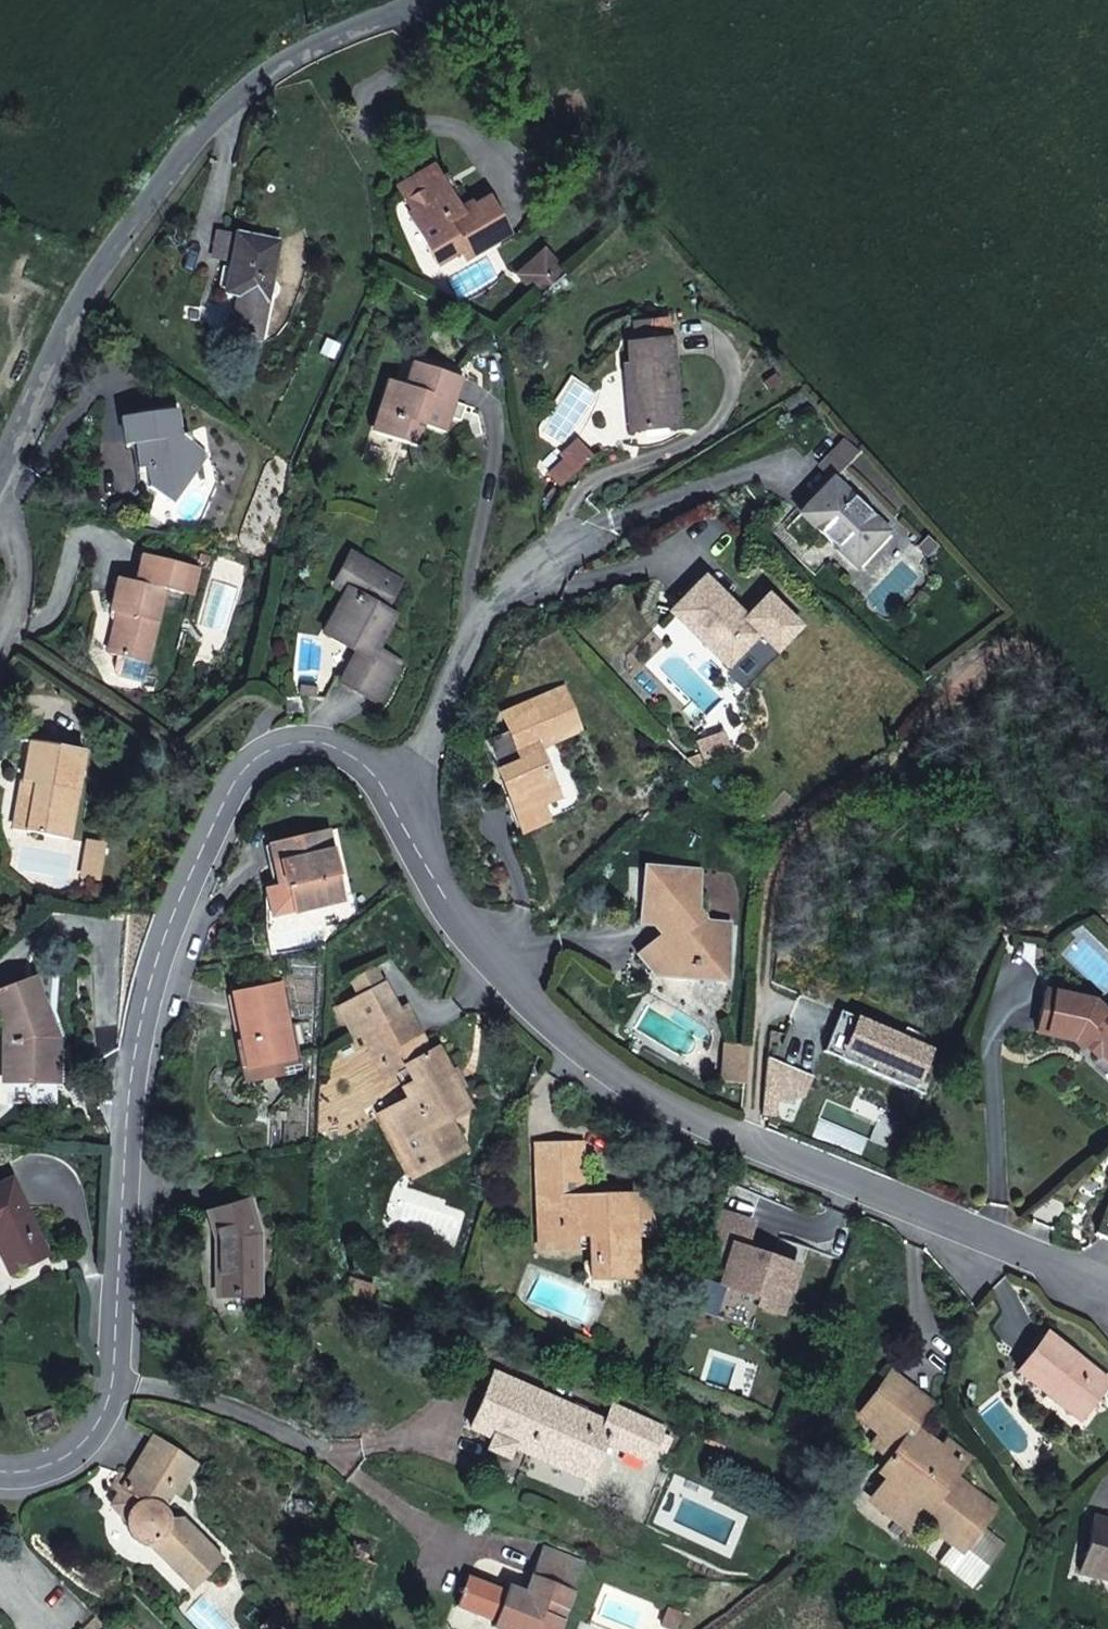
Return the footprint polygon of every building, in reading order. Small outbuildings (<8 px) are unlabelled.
[(447,192),(408,215),(437,265),(461,251),(466,258),(508,233),(489,199),(461,214),(447,192)] [(210,258),(228,262),(232,235),(215,231),(210,258)] [(237,296),(230,334),(259,339),(277,242),(232,235),(228,262),(223,293),(237,296)] [(680,424),(668,321),(634,324),(635,342),(627,344),(629,364),(632,393),(627,394),(630,421),(631,430),(680,424)] [(623,365),(627,394),(632,393),(629,364),(623,365)] [(373,433),(414,446),(420,427),(437,431),(455,377),(416,365),(407,387),(389,382),(373,433)] [(175,409),(121,418),(126,445),(131,445),(136,470),(145,468),(148,487),(172,504),(191,482),(186,461),(193,459),(188,432),(180,434),(175,409)] [(577,471),(593,456),(578,440),(563,455),(566,459),(577,471)] [(834,478),(858,455),(843,442),(820,466),(834,478)] [(566,459),(555,470),(566,482),(577,471),(566,459)] [(831,481),(800,515),(857,566),(887,532),(831,481)] [(933,530),(926,538),(935,546),(942,538),(933,530)] [(117,613),(108,655),(116,657),(148,663),(165,591),(193,597),(201,569),(143,554),(136,582),(117,578),(108,610),(117,613)] [(361,653),(346,683),(380,702),(400,663),(375,649),(389,625),(381,620),(385,612),(400,584),(351,557),(336,585),(347,592),(326,633),(355,649),(361,653)] [(201,569),(193,597),(200,599),(207,571),(201,569)] [(745,619),(703,580),(681,603),(672,613),(708,646),(707,648),(729,668),(761,635),(745,619)] [(767,596),(745,619),(761,635),(777,650),(799,627),(767,596)] [(381,620),(389,625),(394,617),(385,612),(381,620)] [(339,679),(346,683),(361,653),(355,649),(339,679)] [(148,663),(116,657),(113,669),(114,674),(118,677),(143,683),(148,663)] [(294,686),(293,693),(313,697),(313,689),(294,686)] [(507,795),(503,797),(518,832),(547,819),(540,803),(555,797),(534,748),(577,731),(560,692),(503,716),(509,730),(484,740),(507,795)] [(301,696),(283,698),(285,718),(303,717),(301,696)] [(34,786),(25,833),(70,840),(85,753),(28,743),(21,784),(34,786)] [(13,831),(25,833),(34,786),(21,784),(13,831)] [(326,835),(270,848),(279,892),(289,890),(295,914),(342,902),(326,835)] [(675,955),(653,975),(723,980),(726,925),(705,924),(694,912),(696,872),(645,870),(641,922),(663,924),(668,930),(660,937),(675,955)] [(274,920),(295,914),(289,890),(279,892),(268,894),(274,920)] [(637,955),(653,975),(675,955),(660,937),(637,955)] [(383,988),(373,969),(350,982),(359,1000),(383,988)] [(282,979),(284,986),(290,985),(288,978),(282,979)] [(8,1045),(13,1045),(14,1083),(59,1082),(60,1042),(55,1027),(51,1027),(33,980),(0,992),(0,1023),(8,1045)] [(284,986),(289,1011),(295,1010),(290,985),(284,986)] [(233,997),(246,1061),(291,1051),(278,988),(233,997)] [(409,1102),(380,1118),(411,1177),(462,1150),(446,1120),(465,1110),(434,1055),(429,1057),(404,1012),(398,1015),(383,988),(359,1000),(338,1011),(353,1039),(360,1036),(376,1066),(387,1061),(395,1075),(409,1102)] [(1036,1031),(1072,1038),(1081,1047),(1083,1044),(1086,1040),(1098,1051),(1107,1060),(1107,1008),(1105,1012),(1092,1000),(1045,990),(1036,1031)] [(292,1026),(297,1050),(304,1049),(299,1025),(292,1026)] [(1086,1040),(1083,1044),(1095,1055),(1098,1051),(1086,1040)] [(13,1045),(8,1045),(3,1045),(3,1084),(14,1083),(13,1045)] [(291,1051),(246,1061),(248,1068),(293,1059),(291,1051)] [(716,1088),(743,1090),(745,1052),(719,1051),(716,1088)] [(248,1068),(250,1082),(295,1073),(293,1059),(248,1068)] [(384,1081),(395,1075),(387,1061),(376,1066),(384,1081)] [(632,1202),(633,1199),(581,1200),(579,1147),(538,1148),(540,1227),(571,1226),(571,1249),(590,1250),(591,1278),(631,1277),(634,1277),(634,1236),(654,1236),(653,1203),(632,1202)] [(0,1186),(0,1254),(10,1273),(47,1255),(23,1206),(10,1181),(0,1186)] [(216,1265),(261,1257),(259,1236),(249,1201),(206,1214),(215,1243),(216,1265)] [(1094,1234),(1107,1240),(1107,1201),(1094,1234)] [(571,1226),(540,1227),(541,1250),(571,1249),(571,1226)] [(261,1296),(261,1257),(216,1265),(217,1297),(261,1296)] [(350,1280),(344,1295),(368,1303),(372,1288),(350,1280)] [(1016,1371),(1057,1404),(1063,1398),(1082,1413),(1106,1382),(1045,1334),(1016,1371)] [(494,1438),(488,1449),(507,1457),(513,1446),(587,1479),(605,1441),(648,1460),(654,1448),(663,1453),(670,1438),(660,1433),(661,1430),(613,1408),(606,1422),(495,1374),(471,1428),(494,1438)] [(891,1375),(884,1383),(920,1414),(928,1405),(891,1375)] [(918,1517),(952,1542),(966,1524),(974,1529),(990,1507),(950,1476),(957,1466),(938,1451),(909,1427),(920,1414),(884,1383),(860,1414),(882,1431),(901,1447),(891,1458),(880,1472),(890,1480),(871,1501),(908,1529),(918,1517)] [(1063,1398),(1057,1404),(1077,1419),(1082,1413),(1063,1398)] [(51,1411),(26,1420),(32,1436),(57,1426),(51,1411)] [(872,1443),(891,1458),(901,1447),(882,1431),(872,1443)] [(195,1465),(152,1439),(128,1478),(119,1476),(112,1487),(118,1493),(110,1507),(124,1521),(124,1526),(125,1529),(125,1532),(127,1535),(129,1538),(132,1540),(135,1542),(138,1544),(141,1544),(144,1544),(149,1545),(191,1588),(220,1559),(181,1521),(167,1522),(167,1519),(166,1517),(165,1515),(163,1512),(160,1508),(171,1489),(178,1493),(195,1465)] [(945,1442),(938,1451),(957,1466),(965,1458),(945,1442)] [(1107,1580),(1107,1521),(1095,1518),(1079,1572),(1107,1580)] [(966,1524),(952,1542),(960,1548),(974,1529),(966,1524)] [(353,1545),(349,1556),(367,1561),(371,1551),(353,1545)] [(463,1587),(456,1607),(492,1622),(489,1628),(490,1628),(558,1628),(583,1563),(542,1548),(531,1577),(537,1579),(530,1596),(523,1600),(467,1578),(463,1587)] [(665,1628),(667,1628),(678,1628),(683,1615),(671,1611),(665,1628)] [(263,1628),(287,1628),(288,1628),(275,1616),(263,1628)]
